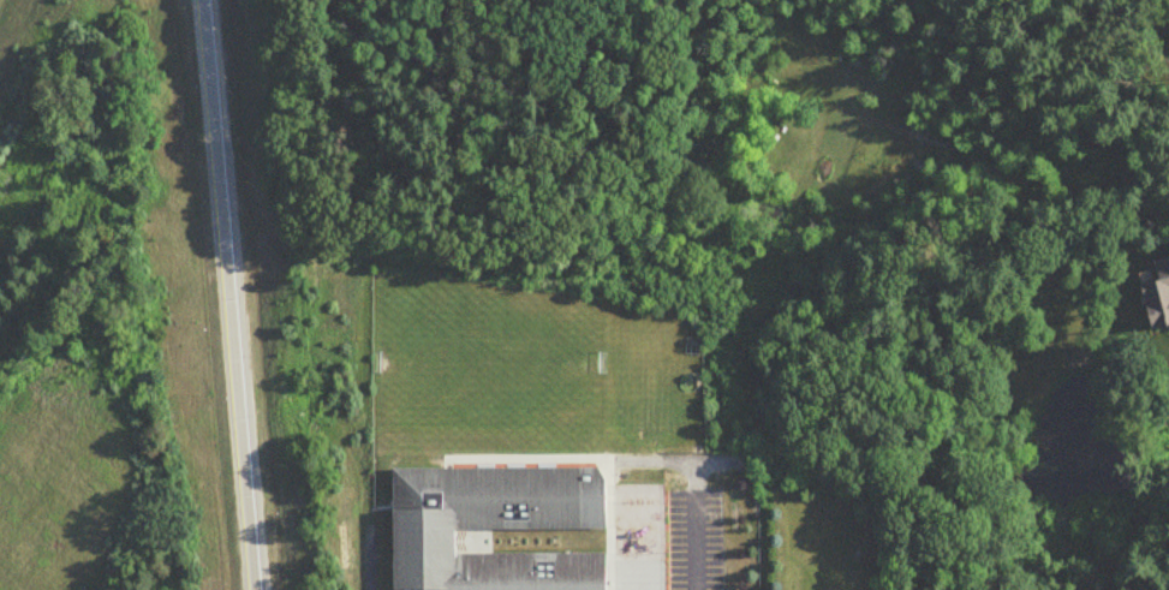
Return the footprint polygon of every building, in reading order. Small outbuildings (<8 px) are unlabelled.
[(1154,262),(1156,274),(1142,277),(1154,333),(1168,329),(1168,258),(1154,262)] [(597,549),(595,589),(391,589),(393,465),(604,466),(600,530),(460,531),(460,549),(597,549)]
